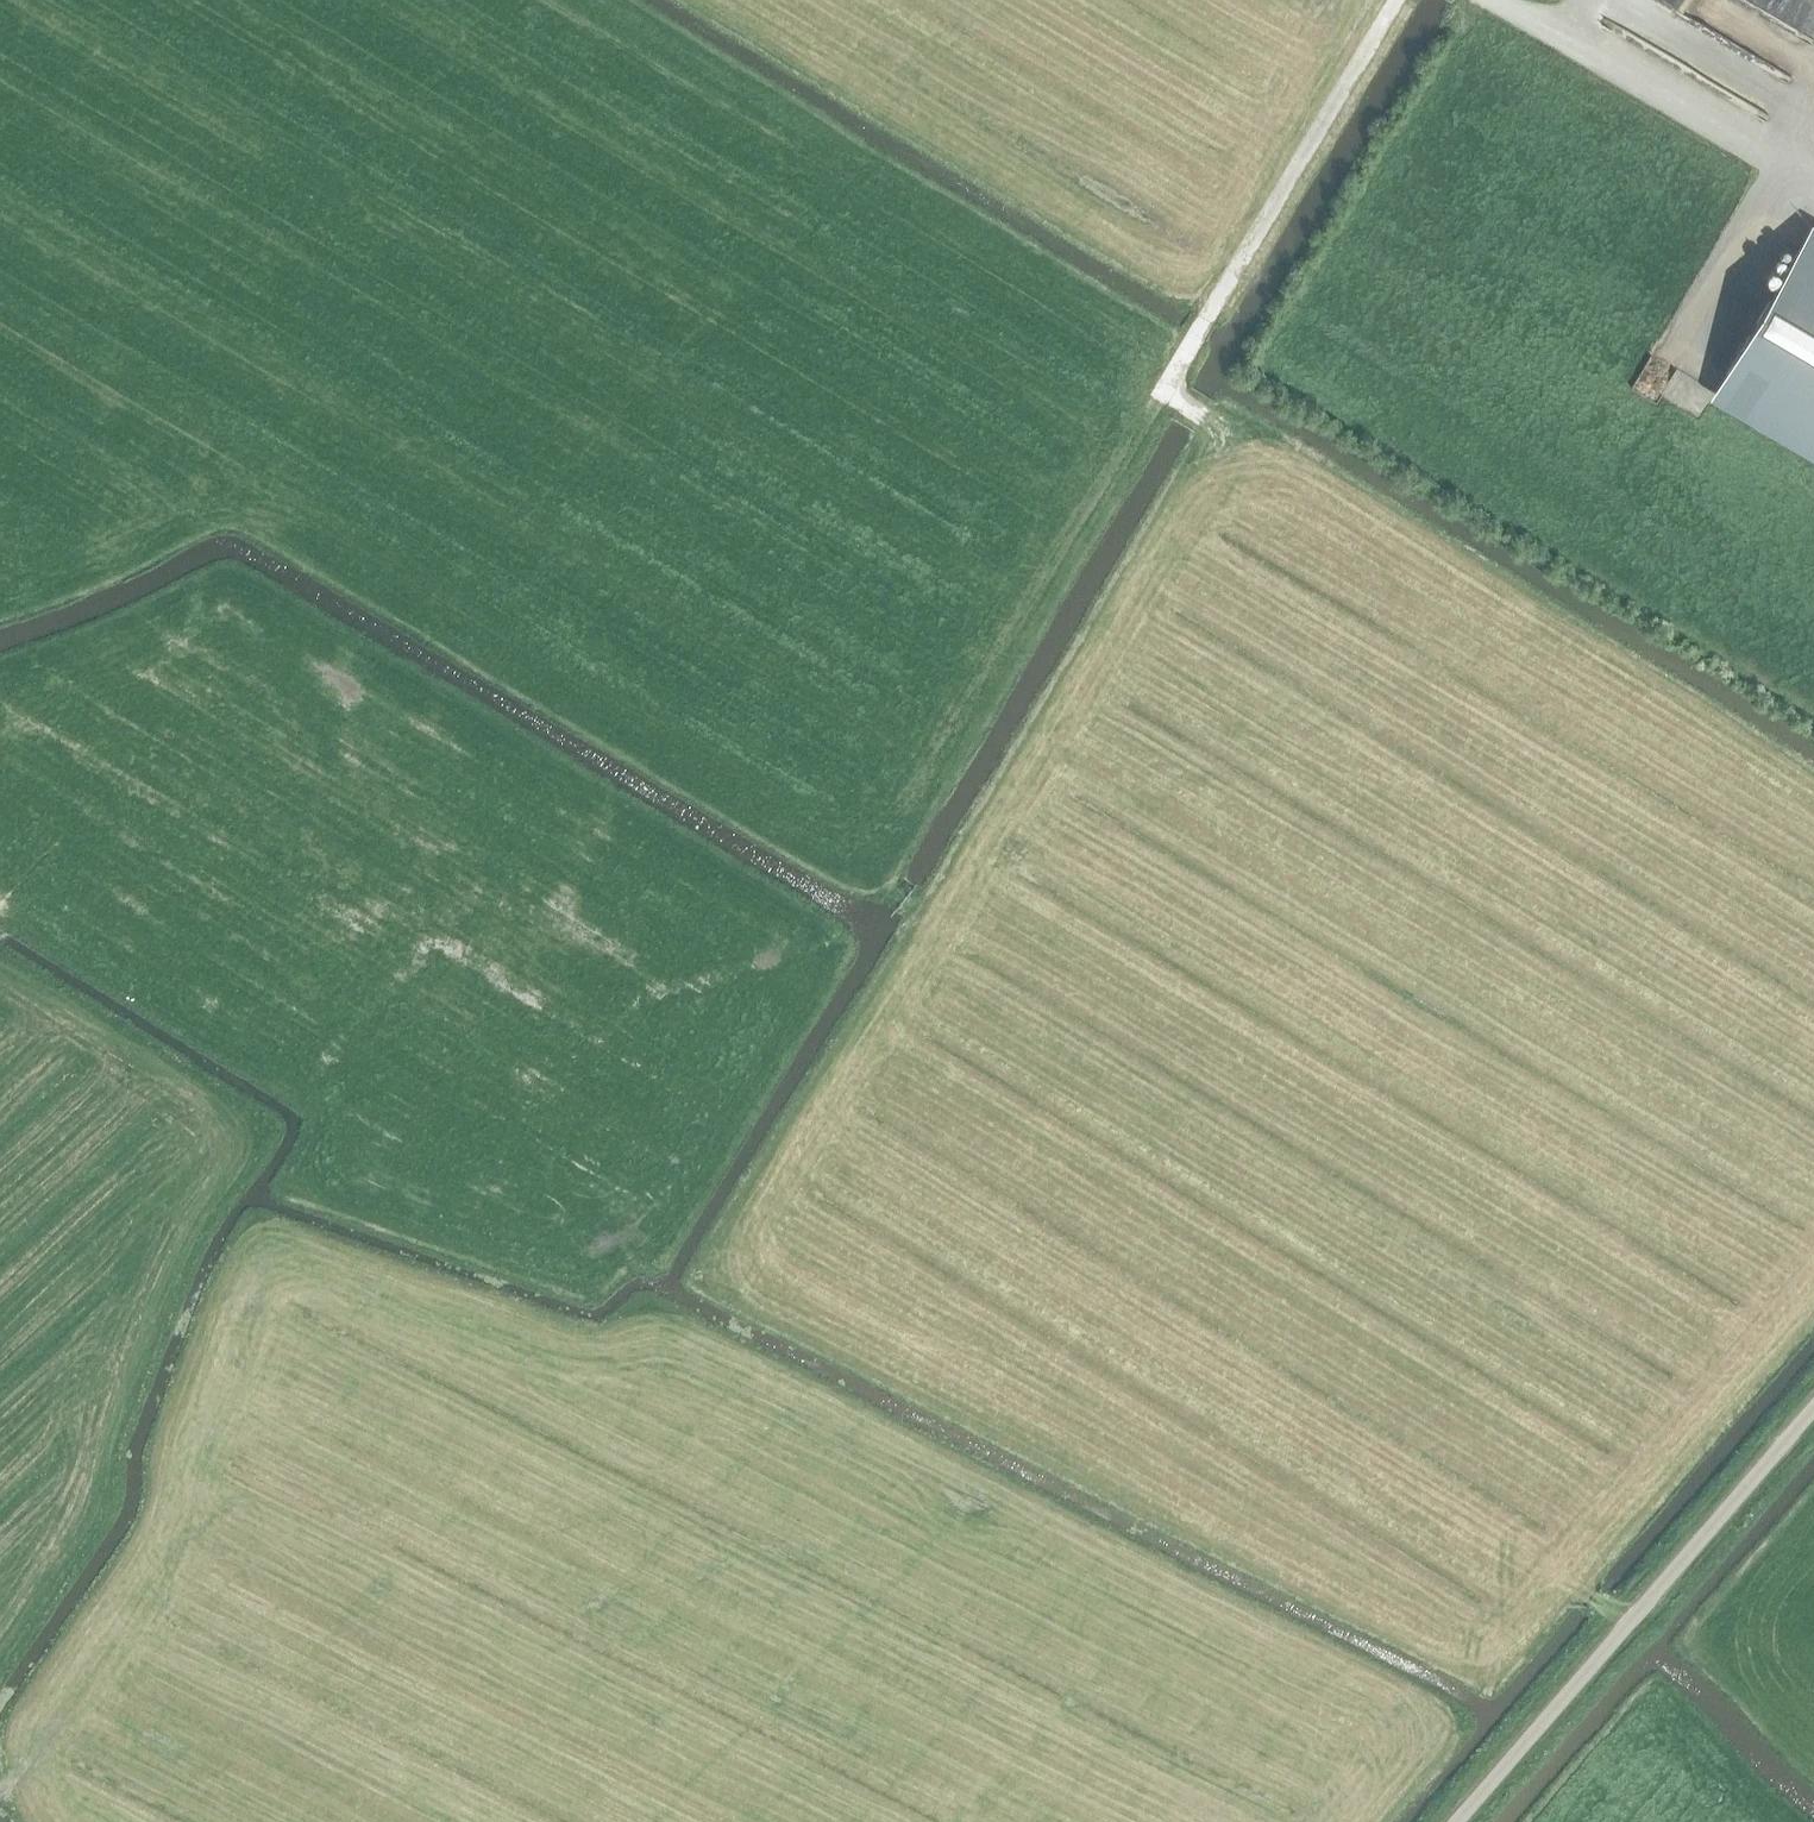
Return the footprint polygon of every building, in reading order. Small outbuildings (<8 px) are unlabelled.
[(1715,393),(1813,451),(1813,233),(1810,230),(1715,393)]
